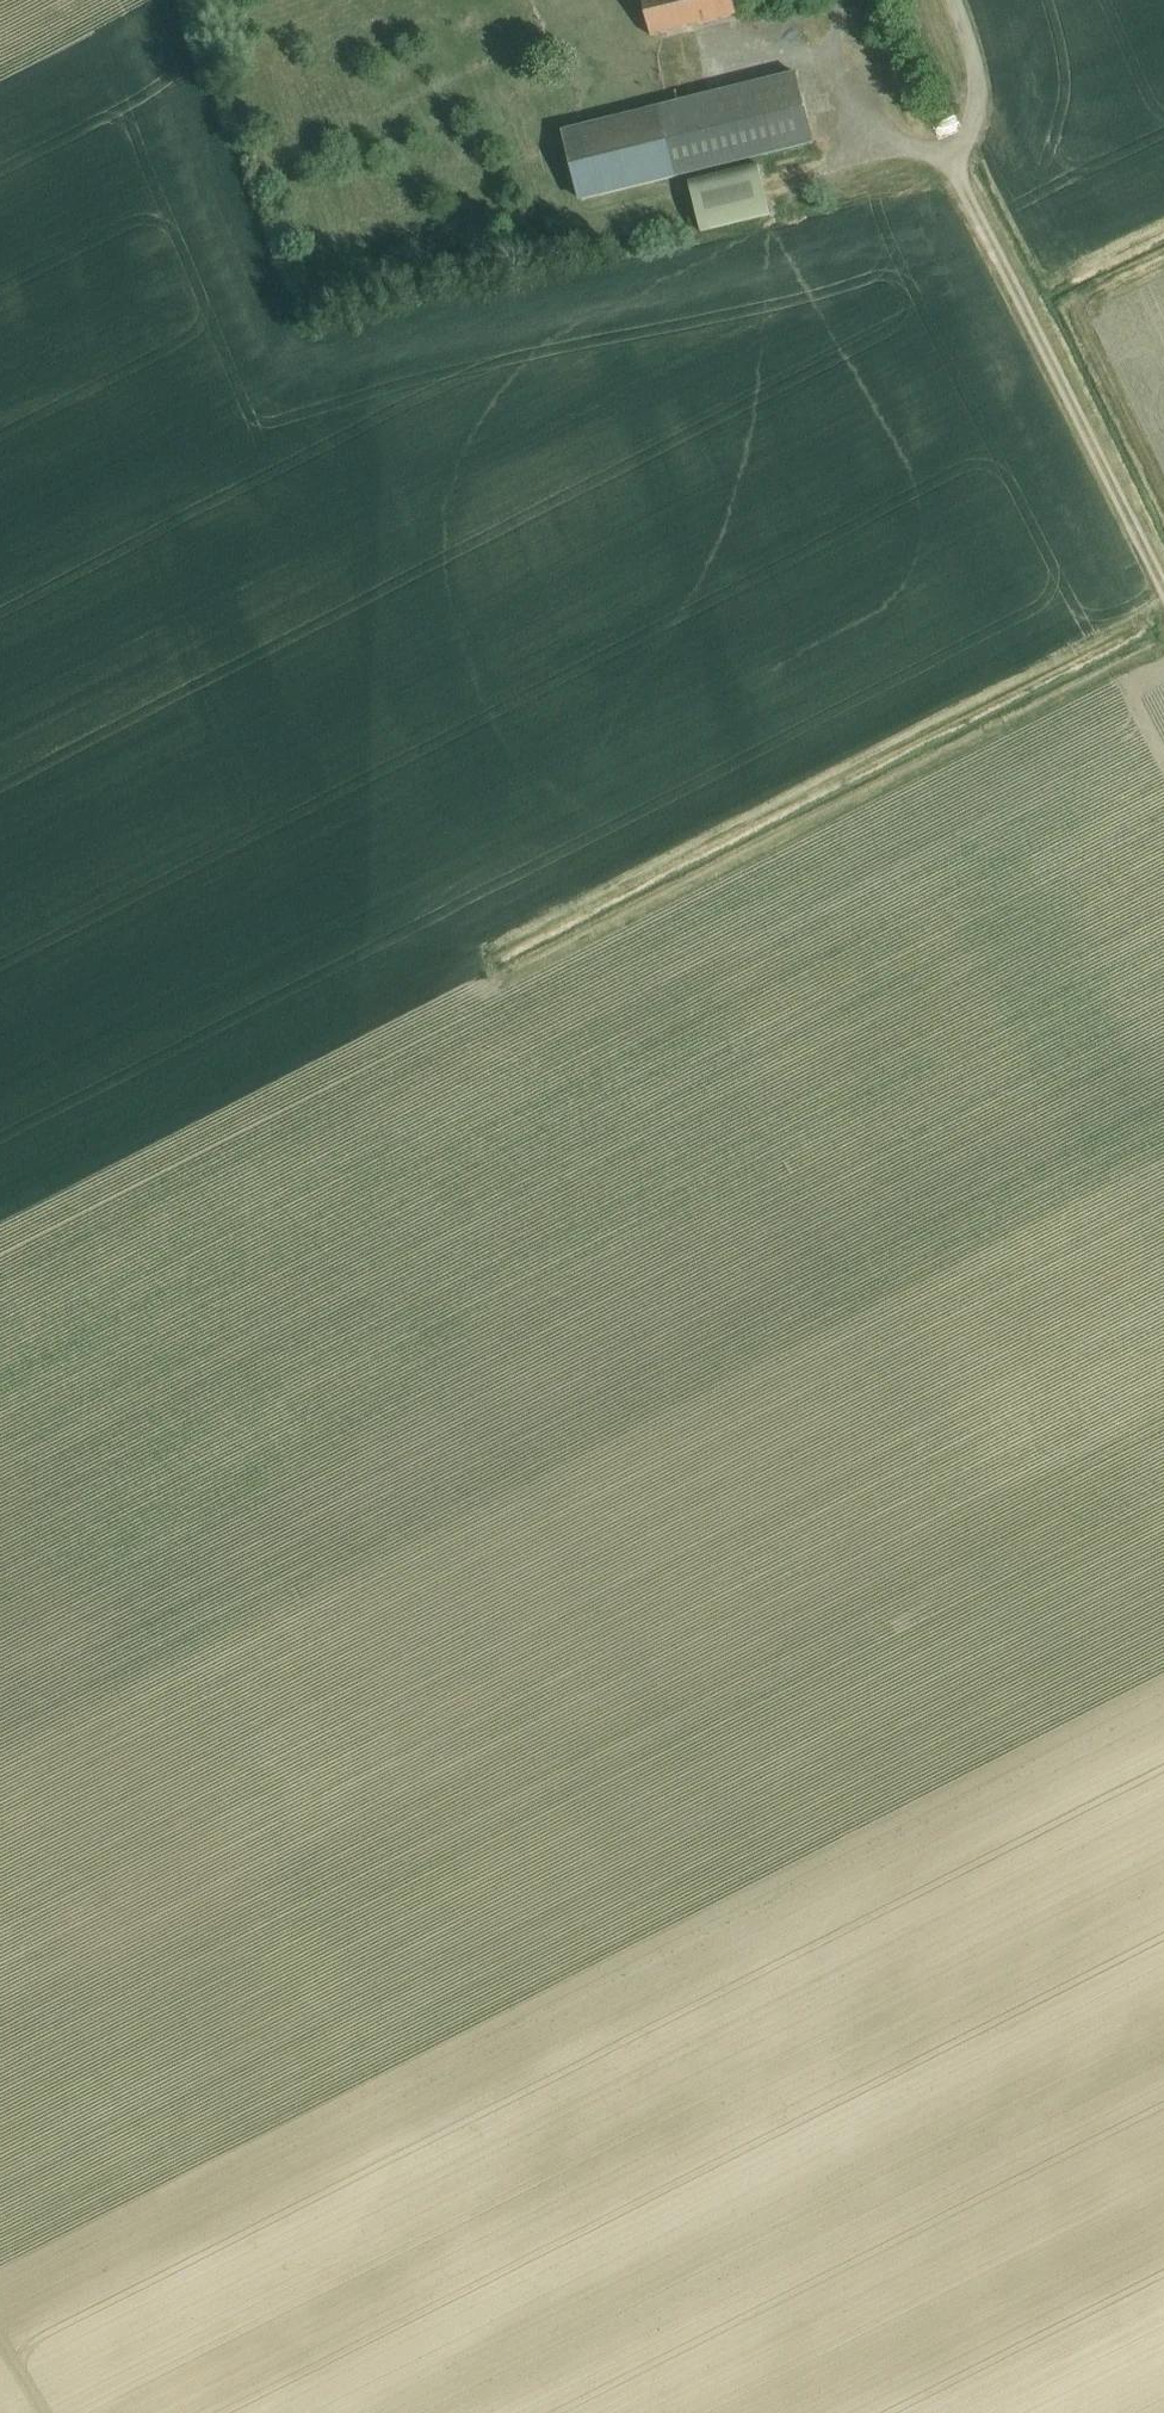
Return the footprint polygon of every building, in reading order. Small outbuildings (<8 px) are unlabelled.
[(650,37),(735,18),(731,0),(642,0),(650,37)] [(742,16),(794,4),(793,0),(738,0),(742,16)] [(564,132),(582,201),(813,144),(796,74),(564,132)] [(688,182),(700,233),(770,216),(757,165),(688,182)]
